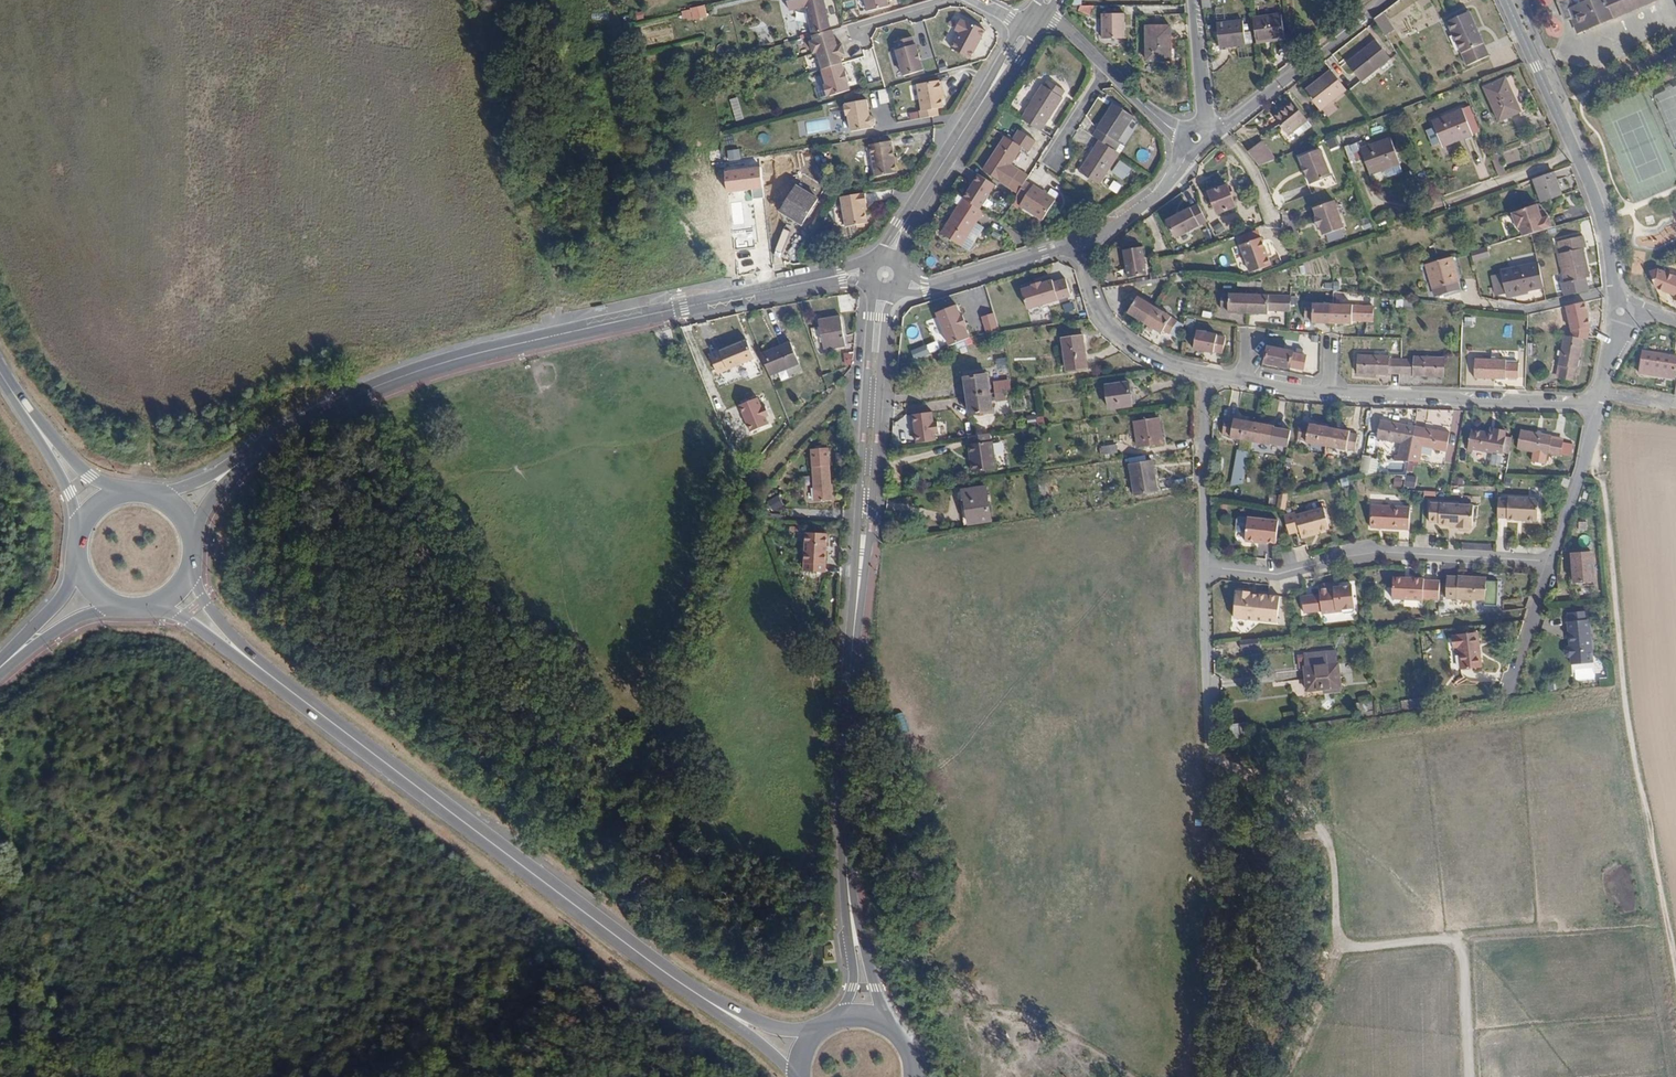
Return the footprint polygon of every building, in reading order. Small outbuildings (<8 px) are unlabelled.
[(791,11),(808,7),(816,36),(834,31),(826,0),(788,0),(791,11)] [(891,8),(889,0),(867,0),(870,13),(891,8)] [(1203,9),(1212,8),(1211,0),(1202,0),(1203,9)] [(1558,2),(1566,20),(1572,18),(1569,10),(1574,7),(1571,0),(1564,0),(1558,2)] [(1574,7),(1569,10),(1572,18),(1578,33),(1655,0),(1571,0),(1574,7)] [(693,18),(707,15),(705,4),(691,6),(693,18)] [(1467,66),(1489,56),(1469,12),(1447,22),(1467,66)] [(1125,38),(1125,13),(1102,14),(1103,39),(1125,38)] [(1383,13),(1374,19),(1385,36),(1395,30),(1383,13)] [(1281,15),(1253,18),(1257,42),(1285,39),(1281,15)] [(1218,22),(1219,32),(1219,36),(1220,47),(1247,44),(1244,19),(1218,22)] [(989,35),(971,23),(971,24),(966,21),(959,31),(964,34),(954,49),(971,61),(989,35)] [(1171,26),(1147,26),(1147,60),(1171,60),(1171,26)] [(824,70),(844,64),(842,58),(847,56),(844,46),(840,47),(835,31),(834,31),(816,36),(817,41),(812,43),(815,54),(819,53),(824,70)] [(917,46),(914,38),(897,43),(900,51),(898,51),(906,77),(925,72),(918,46),(917,46)] [(1361,82),(1391,59),(1376,40),(1347,63),(1361,82)] [(824,70),(828,85),(826,86),(828,96),(831,95),(831,96),(852,90),(849,82),(850,82),(848,71),(846,72),(844,64),(824,70)] [(1347,90),(1331,70),(1305,91),(1320,111),(1347,90)] [(1512,96),(1513,96),(1506,78),(1484,88),(1499,121),(1519,112),(1512,96)] [(1043,87),(1022,120),(1041,132),(1063,98),(1061,97),(1065,91),(1049,81),(1045,87),(1044,86),(1043,87)] [(939,82),(917,86),(922,112),(919,112),(920,120),(938,117),(936,110),(943,109),(940,93),(943,93),(941,83),(939,84),(939,82)] [(847,115),(850,132),(871,128),(871,127),(872,127),(874,123),(874,119),(870,117),(869,117),(866,100),(845,104),(845,105),(843,106),(845,115),(847,115)] [(1312,128),(1292,101),(1273,116),(1291,138),(1297,133),(1300,137),(1312,128)] [(1093,136),(1099,141),(1114,150),(1133,118),(1134,116),(1114,104),(1093,136)] [(1469,106),(1462,109),(1472,135),(1479,132),(1469,106)] [(1472,135),(1462,109),(1433,121),(1435,127),(1441,142),(1443,147),(1472,135)] [(825,118),(803,121),(805,135),(827,130),(825,118)] [(1432,146),(1441,142),(1435,127),(1426,130),(1432,146)] [(1018,194),(1026,181),(1029,177),(1010,165),(1022,147),(1029,152),(1035,141),(1020,131),(1013,140),(1006,137),(984,171),(985,172),(1018,194)] [(1345,148),(1350,162),(1364,157),(1370,175),(1378,172),(1401,164),(1391,138),(1361,149),(1358,143),(1345,148)] [(897,173),(892,141),(870,145),(876,177),(897,173)] [(1099,185),(1119,153),(1114,150),(1099,141),(1079,172),(1098,184),(1099,185)] [(1261,142),(1248,152),(1259,166),(1275,160),(1261,142)] [(1322,150),(1301,157),(1310,185),(1332,178),(1322,150)] [(1499,176),(1505,174),(1497,153),(1490,155),(1499,176)] [(1120,159),(1111,170),(1123,179),(1131,168),(1120,159)] [(760,166),(724,170),(727,192),(763,188),(760,166)] [(1536,185),(1542,202),(1561,196),(1556,181),(1553,172),(1544,175),(1534,179),(1536,185)] [(979,175),(964,199),(980,209),(996,185),(979,175)] [(1018,194),(1017,195),(1024,200),(1021,206),(1043,220),(1055,203),(1026,181),(1018,194)] [(818,200),(796,186),(781,209),(804,223),(818,200)] [(1235,206),(1228,186),(1209,193),(1217,214),(1235,206)] [(867,193),(864,194),(864,193),(842,197),(848,227),(870,223),(866,204),(869,203),(867,193)] [(941,233),(961,246),(981,215),(989,219),(990,217),(983,212),(964,199),(941,233)] [(1335,201),(1314,208),(1323,236),(1344,229),(1335,201)] [(1208,222),(1199,205),(1191,209),(1191,208),(1167,221),(1176,239),(1208,222)] [(1540,219),(1535,205),(1511,213),(1516,228),(1518,227),(1521,237),(1531,234),(1550,228),(1547,217),(1540,219)] [(1221,225),(1214,229),(1218,235),(1225,231),(1221,225)] [(1262,238),(1241,245),(1251,273),(1272,266),(1262,238)] [(1559,255),(1565,283),(1564,292),(1565,296),(1589,291),(1586,278),(1589,277),(1583,250),(1587,249),(1585,239),(1560,245),(1563,254),(1559,255)] [(1473,260),(1489,255),(1486,246),(1470,251),(1473,260)] [(1129,278),(1148,275),(1143,247),(1125,250),(1129,278)] [(1451,257),(1426,264),(1427,268),(1436,297),(1459,290),(1457,282),(1458,281),(1451,257)] [(1525,291),(1544,287),(1538,263),(1527,265),(1509,269),(1510,272),(1502,274),(1506,294),(1514,292),(1515,293),(1525,291)] [(1651,273),(1656,289),(1675,297),(1674,300),(1675,302),(1675,277),(1659,270),(1651,273)] [(1506,294),(1502,274),(1491,276),(1495,292),(1506,294)] [(1021,290),(1027,309),(1071,296),(1066,279),(1053,283),(1052,281),(1042,284),(1041,282),(1032,285),(1032,286),(1021,290)] [(1119,297),(1116,286),(1108,287),(1112,299),(1119,297)] [(1229,313),(1248,313),(1249,293),(1222,292),(1221,309),(1228,309),(1229,313)] [(1128,312),(1145,323),(1154,308),(1154,306),(1131,293),(1124,306),(1130,310),(1128,312)] [(1268,311),(1290,311),(1291,294),(1249,293),(1248,313),(1268,314),(1268,311)] [(1585,302),(1566,306),(1572,330),(1591,326),(1585,302)] [(962,315),(961,316),(957,304),(937,313),(949,346),(969,338),(965,327),(967,326),(962,315)] [(1312,322),(1332,323),(1333,304),(1327,304),(1306,304),(1305,319),(1313,319),(1312,322)] [(1333,304),(1332,323),(1352,324),(1352,321),(1373,321),(1374,305),(1366,305),(1333,304)] [(1154,308),(1145,323),(1162,333),(1163,330),(1170,334),(1178,321),(1154,308)] [(999,331),(994,313),(982,316),(986,333),(999,331)] [(824,350),(845,346),(840,316),(819,320),(824,350)] [(1178,321),(1170,334),(1176,338),(1184,325),(1178,321)] [(1217,335),(1197,331),(1194,349),(1214,353),(1214,352),(1223,353),(1226,339),(1217,338),(1217,335)] [(1573,381),(1575,368),(1577,368),(1582,339),(1564,335),(1559,365),(1562,366),(1559,379),(1573,381)] [(1085,342),(1084,336),(1063,339),(1067,371),(1087,368),(1084,343),(1085,342)] [(710,356),(717,374),(754,358),(746,340),(720,351),(720,352),(710,356)] [(790,342),(761,354),(769,375),(790,366),(792,371),(800,367),(790,342)] [(1268,347),(1268,352),(1266,359),(1265,363),(1290,368),(1290,367),(1303,369),(1306,356),(1302,355),(1296,354),(1292,353),(1293,352),(1268,347)] [(1643,351),(1640,373),(1675,378),(1675,369),(1675,356),(1643,351)] [(853,354),(835,355),(836,367),(852,365),(853,354)] [(1388,373),(1400,374),(1400,360),(1389,360),(1389,356),(1387,356),(1358,355),(1358,374),(1388,375),(1388,373)] [(1400,360),(1400,374),(1414,374),(1414,376),(1444,377),(1445,358),(1419,357),(1414,357),(1414,360),(1400,360)] [(1475,378),(1505,379),(1505,377),(1518,378),(1518,362),(1506,361),(1506,360),(1475,359),(1475,378)] [(965,378),(967,396),(989,393),(987,374),(965,378)] [(853,383),(848,377),(843,383),(849,389),(853,383)] [(993,382),(994,392),(1006,391),(1011,390),(1009,380),(993,382)] [(1132,406),(1129,383),(1106,386),(1110,410),(1132,406)] [(1006,391),(994,392),(995,401),(1008,400),(1006,391)] [(989,393),(967,396),(970,414),(982,413),(983,416),(995,414),(995,408),(992,408),(989,393)] [(759,407),(756,399),(738,407),(749,433),(767,426),(764,418),(767,416),(763,406),(759,407)] [(931,412),(912,415),(916,444),(935,441),(934,433),(937,432),(936,422),(932,423),(931,412)] [(1032,416),(1024,417),(1026,427),(1033,426),(1032,416)] [(1162,444),(1158,418),(1134,421),(1139,448),(1162,444)] [(1251,441),(1254,423),(1250,422),(1234,419),(1234,421),(1225,419),(1222,434),(1231,436),(1231,437),(1251,441)] [(1409,461),(1414,427),(1381,420),(1378,439),(1401,443),(1398,461),(1409,461)] [(1273,426),(1254,423),(1251,441),(1270,445),(1270,443),(1282,445),(1288,446),(1291,431),(1274,428),(1274,427),(1273,426)] [(1326,446),(1330,429),(1326,428),(1320,427),(1309,425),(1309,426),(1301,424),(1298,440),(1299,440),(1306,441),(1306,442),(1326,446)] [(1419,461),(1421,454),(1431,455),(1432,449),(1446,451),(1449,433),(1414,427),(1409,461),(1419,461)] [(1503,452),(1506,437),(1504,436),(1505,430),(1495,428),(1494,434),(1471,430),(1468,448),(1492,453),(1492,451),(1502,453),(1503,452)] [(1338,430),(1330,429),(1326,446),(1346,450),(1346,449),(1355,450),(1358,435),(1349,433),(1350,432),(1338,430)] [(1517,448),(1536,452),(1547,454),(1548,454),(1548,453),(1560,455),(1561,454),(1564,440),(1551,437),(1551,436),(1521,430),(1517,448)] [(996,469),(991,433),(968,436),(970,445),(968,445),(972,472),(996,469)] [(1508,453),(1512,438),(1510,438),(1506,437),(1503,452),(1508,453)] [(1574,442),(1564,440),(1561,454),(1571,456),(1574,442)] [(1116,444),(1102,446),(1104,455),(1118,453),(1116,444)] [(831,500),(828,447),(811,448),(814,501),(831,500)] [(1243,480),(1249,452),(1239,450),(1234,478),(1243,480)] [(1359,475),(1376,475),(1378,462),(1376,459),(1370,458),(1371,456),(1363,455),(1359,475)] [(1157,491),(1153,467),(1152,461),(1130,465),(1135,495),(1157,491)] [(1418,466),(1419,461),(1409,461),(1407,471),(1413,472),(1414,465),(1418,466)] [(1417,477),(1407,475),(1405,487),(1415,488),(1417,477)] [(1561,487),(1568,489),(1570,480),(1564,478),(1561,487)] [(962,491),(964,508),(961,509),(963,524),(991,520),(986,487),(962,491)] [(1277,509),(1283,510),(1286,493),(1279,495),(1277,509)] [(1508,499),(1499,498),(1497,518),(1507,518),(1507,519),(1537,521),(1538,499),(1508,497),(1508,499)] [(1440,503),(1430,503),(1429,522),(1439,522),(1439,524),(1450,525),(1450,527),(1457,527),(1460,530),(1468,531),(1471,528),(1471,526),(1472,526),(1473,505),(1440,503)] [(1410,507),(1372,505),(1371,527),(1409,529),(1410,507)] [(1296,512),(1285,515),(1289,534),(1300,531),(1302,538),(1314,535),(1313,533),(1318,532),(1329,529),(1324,508),(1296,515),(1296,512)] [(1247,533),(1249,518),(1241,517),(1238,519),(1237,529),(1239,532),(1247,533)] [(1247,533),(1246,542),(1260,543),(1260,541),(1268,542),(1277,543),(1280,521),(1249,517),(1249,518),(1247,533)] [(827,534),(805,533),(803,571),(825,572),(827,534)] [(1589,552),(1571,554),(1574,583),(1592,581),(1589,552)] [(1458,577),(1447,576),(1446,598),(1474,600),(1485,600),(1484,605),(1497,606),(1499,581),(1486,581),(1486,578),(1475,577),(1458,576),(1458,577)] [(1439,601),(1440,581),(1424,581),(1424,580),(1393,580),(1392,601),(1423,601),(1423,600),(1439,601)] [(1355,610),(1352,585),(1319,589),(1320,595),(1302,597),(1304,614),(1322,611),(1322,614),(1342,611),(1345,614),(1352,613),(1355,610)] [(1252,593),(1237,591),(1234,618),(1277,622),(1280,596),(1257,594),(1257,596),(1251,595),(1252,593)] [(1567,622),(1586,620),(1585,611),(1566,614),(1567,622)] [(1592,663),(1587,620),(1586,620),(1567,622),(1566,622),(1568,643),(1565,644),(1562,648),(1563,654),(1567,658),(1570,657),(1571,665),(1592,663)] [(1481,667),(1477,632),(1454,635),(1455,644),(1458,643),(1461,670),(1481,667)] [(1259,639),(1240,641),(1241,650),(1251,649),(1259,648),(1259,639)] [(1305,654),(1305,655),(1306,668),(1305,668),(1307,691),(1341,688),(1338,664),(1337,664),(1335,650),(1305,654)] [(1556,681),(1547,682),(1548,691),(1557,690),(1556,681)] [(1448,694),(1450,704),(1477,699),(1475,689),(1448,694)] [(1437,706),(1450,704),(1448,694),(1435,697),(1437,706)]
